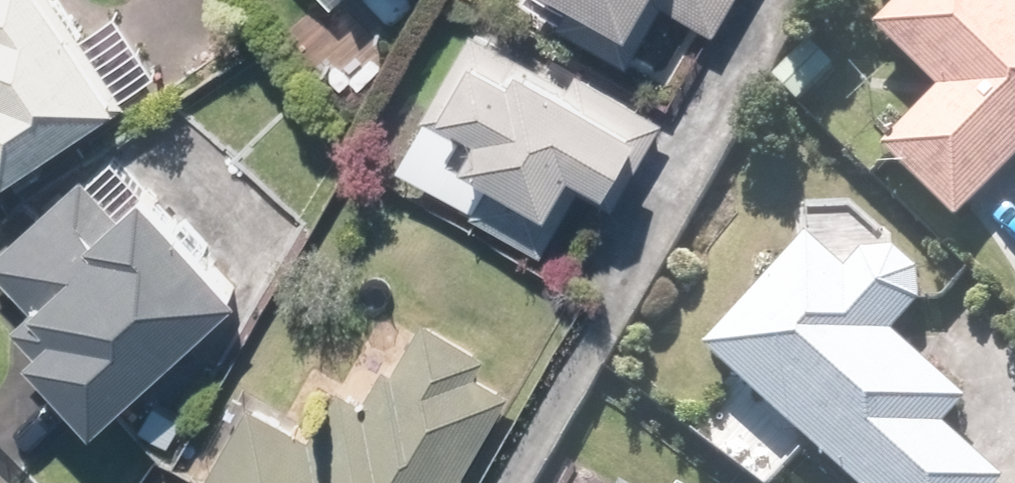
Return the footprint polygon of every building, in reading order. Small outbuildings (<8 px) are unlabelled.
[(58,0),(0,0),(0,190),(129,99),(58,0)] [(553,24),(624,67),(663,4),(712,34),(733,0),(568,0),(553,24)] [(866,31),(931,95),(876,151),(955,228),(1014,167),(1014,0),(896,0),(866,31)] [(567,84),(473,27),(422,111),(460,135),(447,155),(488,180),(472,207),(545,251),(571,209),(556,200),(577,166),(605,183),(647,114),(575,70),(567,84)] [(847,59),(817,32),(768,87),(798,114),(847,59)] [(240,291),(140,186),(120,205),(86,169),(0,249),(0,272),(32,306),(17,319),(40,343),(30,352),(98,424),(240,291)] [(849,482),(1007,482),(946,428),(967,404),(891,336),(919,305),(919,271),(893,252),(863,256),(846,275),(803,238),(702,351),(849,482)] [(336,378),(309,425),(256,395),(207,482),(458,482),(508,396),(472,375),(488,348),(416,307),(366,395),(336,378)]
